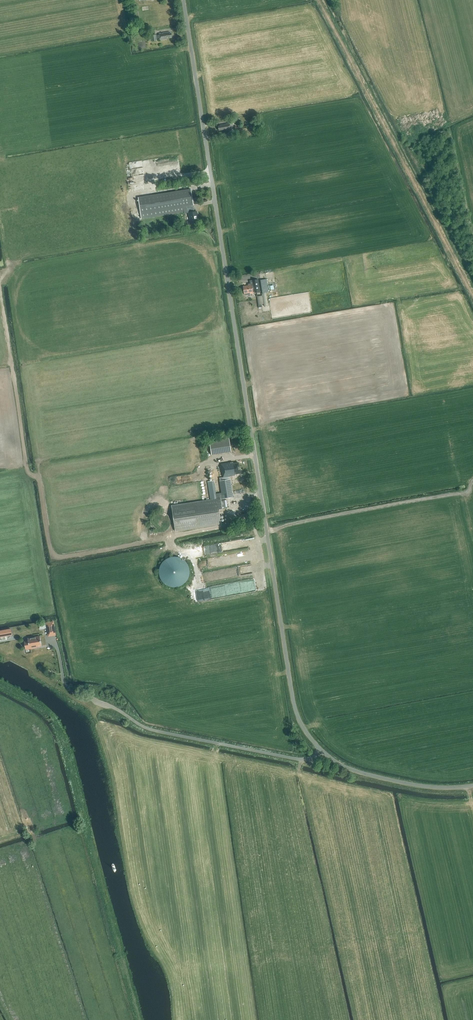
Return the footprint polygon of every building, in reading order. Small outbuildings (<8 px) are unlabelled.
[(166,38),(172,37),(171,33),(170,33),(169,32),(159,33),(159,35),(156,35),(151,35),(152,41),(157,41),(157,39),(160,39),(160,40),(166,39),(166,38)] [(230,124),(230,123),(220,124),(220,126),(218,126),(219,130),(224,129),(225,131),(231,130),(231,127),(233,127),(233,124),(230,124)] [(191,224),(198,222),(197,211),(195,211),(191,189),(138,197),(142,218),(184,212),(185,212),(188,212),(188,213),(189,212),(191,224)] [(258,279),(253,280),(250,281),(250,283),(248,284),(248,286),(243,287),(245,293),(245,294),(246,295),(250,295),(250,293),(260,291),(258,279)] [(267,303),(266,292),(268,292),(266,279),(261,279),(263,292),(263,293),(262,293),(262,295),(257,296),(259,307),(262,307),(262,304),(267,303)] [(231,452),(229,437),(210,440),(212,455),(231,452)] [(216,493),(214,481),(208,481),(211,500),(181,504),(172,506),(175,530),(185,529),(221,524),(219,509),(226,508),(224,498),(233,497),(230,479),(228,479),(227,477),(235,475),(235,474),(240,473),(239,463),(233,464),(233,462),(221,464),(222,474),(223,473),(224,477),(219,478),(222,492),(216,493)] [(159,571),(159,572),(159,574),(159,575),(159,576),(160,578),(161,579),(161,580),(162,581),(163,582),(164,583),(165,584),(166,585),(167,585),(169,586),(170,586),(171,587),(173,587),(174,587),(175,587),(177,587),(178,586),(179,586),(181,585),(182,585),(183,584),(184,583),(185,582),(186,581),(187,580),(188,579),(188,578),(189,577),(189,575),(190,574),(190,573),(190,571),(190,570),(190,568),(189,567),(189,566),(188,565),(188,563),(187,562),(186,561),(185,560),(184,559),(183,558),(182,558),(181,557),(180,557),(178,556),(177,556),(176,556),(174,556),(173,556),(171,556),(170,556),(169,556),(168,557),(166,558),(165,558),(164,559),(163,560),(162,561),(161,562),(161,563),(160,565),(159,566),(159,567),(159,568),(159,570),(159,571)] [(236,567),(199,572),(200,582),(237,576),(236,567)] [(55,635),(53,621),(46,622),(48,636),(55,635)] [(12,635),(11,628),(0,630),(0,637),(12,635)] [(40,636),(28,638),(28,641),(24,642),(25,647),(29,647),(29,648),(42,646),(40,636)]
